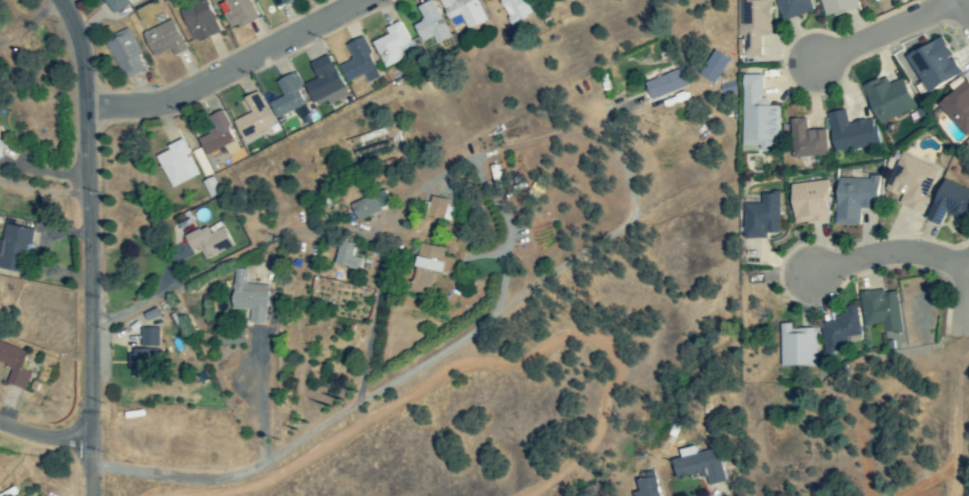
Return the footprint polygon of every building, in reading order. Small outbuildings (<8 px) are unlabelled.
[(102,1),(111,15),(128,4),(125,0),(103,0),(102,1)] [(256,19),(247,0),(222,0),(229,13),(223,16),(230,31),(256,19)] [(431,37),(434,45),(448,38),(430,0),(415,8),(421,21),(412,26),(419,43),(431,37)] [(455,2),(454,0),(437,0),(447,24),(459,19),(464,31),(485,23),(475,0),(460,0),(455,2)] [(527,0),(499,0),(498,1),(508,26),(533,15),(527,0)] [(769,0),(737,0),(737,39),(735,39),(736,58),(760,58),(759,37),(769,37),(769,0)] [(807,0),(774,0),(780,22),(811,12),(807,0)] [(823,19),(856,10),(853,0),(817,0),(823,19)] [(190,44),(217,35),(207,1),(179,10),(190,44)] [(169,49),(172,56),(184,51),(170,21),(141,35),(151,57),(169,49)] [(413,53),(398,22),(383,29),(386,35),(371,43),(382,68),(413,53)] [(143,71),(136,57),(139,55),(127,29),(104,40),(123,81),(143,71)] [(378,78),(362,38),(344,46),(351,61),(338,67),(344,83),(362,76),(365,84),(378,78)] [(925,94),(959,75),(950,57),(949,57),(939,39),(905,57),(925,94)] [(727,59),(711,51),(697,77),(713,85),(727,59)] [(328,56),(309,64),(315,79),(303,85),(313,110),(345,97),(328,56)] [(642,84),(649,102),(685,87),(678,70),(642,84)] [(302,87),(294,72),(274,83),(281,97),(266,105),(275,120),(303,105),(296,90),(302,87)] [(740,76),(740,147),(757,147),(757,150),(776,150),(776,107),(767,107),(767,100),(760,100),(760,76),(740,76)] [(900,79),(886,85),(882,76),(859,87),(877,126),(914,109),(900,79)] [(968,134),(968,87),(963,80),(935,106),(965,138),(968,134)] [(272,126),(257,92),(242,99),(248,115),(232,121),(240,140),(272,126)] [(196,140),(204,157),(235,142),(220,111),(208,117),(214,132),(196,140)] [(825,114),(832,154),(876,146),(871,118),(846,123),(844,111),(825,114)] [(825,131),(805,132),(804,117),(788,118),(790,159),(826,157),(825,131)] [(166,147),(168,151),(156,157),(170,188),(197,176),(181,140),(166,147)] [(14,157),(14,146),(0,146),(0,157),(14,157)] [(896,197),(893,203),(919,213),(936,170),(898,155),(883,192),(896,197)] [(858,226),(859,210),(875,211),(876,178),(834,177),(833,226),(858,226)] [(941,180),(924,221),(938,227),(943,215),(961,222),(968,205),(968,192),(941,180)] [(791,225),(827,222),(824,182),(788,185),(791,225)] [(777,235),(778,194),(758,194),(758,197),(743,197),(742,239),(765,240),(765,234),(777,235)] [(355,222),(379,213),(372,196),(348,205),(355,222)] [(446,201),(429,197),(425,218),(442,221),(446,201)] [(898,222),(912,227),(918,214),(903,208),(898,222)] [(3,226),(0,242),(0,270),(22,274),(29,230),(3,226)] [(222,228),(209,235),(205,227),(183,237),(192,256),(199,253),(203,261),(232,248),(222,228)] [(350,258),(353,245),(338,242),(333,266),(358,271),(361,260),(350,258)] [(456,261),(442,257),(444,250),(418,244),(412,268),(453,277),(456,261)] [(266,286),(244,285),(245,270),(232,270),(230,310),(248,311),(248,324),(264,325),(266,286)] [(895,290),(859,294),(862,326),(881,325),(882,334),(900,333),(895,290)] [(819,324),(824,355),(846,352),(845,340),(860,337),(855,305),(843,307),(845,314),(833,316),(834,322),(819,324)] [(780,368),(815,367),(814,329),(790,329),(790,324),(779,324),(780,368)] [(131,379),(148,378),(148,362),(157,362),(156,328),(138,329),(139,349),(130,350),(131,379)] [(24,391),(30,373),(20,369),(26,353),(0,344),(0,366),(10,369),(5,385),(24,391)] [(706,487),(723,483),(715,449),(694,454),(693,447),(677,451),(679,459),(670,461),(675,482),(703,475),(706,487)] [(654,474),(633,478),(636,495),(658,495),(654,474)]
